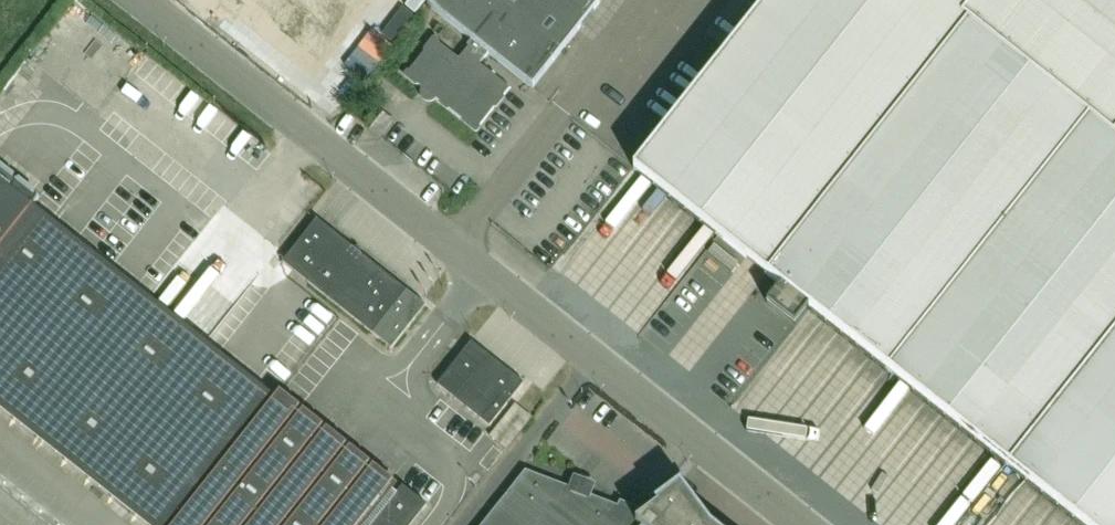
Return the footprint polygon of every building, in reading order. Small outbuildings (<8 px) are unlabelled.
[(331,19),(345,0),(307,0),(331,19)] [(603,0),(432,0),(428,5),(471,40),(467,45),(469,46),(459,59),(434,40),(424,52),(406,76),(476,131),(510,88),(521,97),(530,86),(533,88),(603,0)] [(634,169),(781,285),(766,303),(783,317),(789,310),(800,318),(808,308),(1080,524),(1114,524),(1114,0),(768,0),(634,169)] [(276,397),(33,205),(39,198),(38,197),(37,197),(34,195),(35,194),(33,193),(32,195),(17,183),(18,181),(17,180),(16,181),(13,178),(14,178),(12,176),(11,178),(0,170),(0,406),(146,524),(412,524),(427,506),(402,486),(397,493),(276,397)] [(426,307),(362,252),(361,251),(360,252),(358,253),(357,253),(356,253),(355,252),(354,252),(354,250),(353,249),(353,248),(317,219),(301,239),(283,263),(392,349),(426,307)] [(490,427),(524,384),(471,342),(437,385),(490,427)] [(671,524),(677,517),(662,497),(654,503),(657,507),(649,512),(620,501),(618,506),(586,494),(588,489),(576,485),(575,490),(525,471),(482,524),(671,524)]
